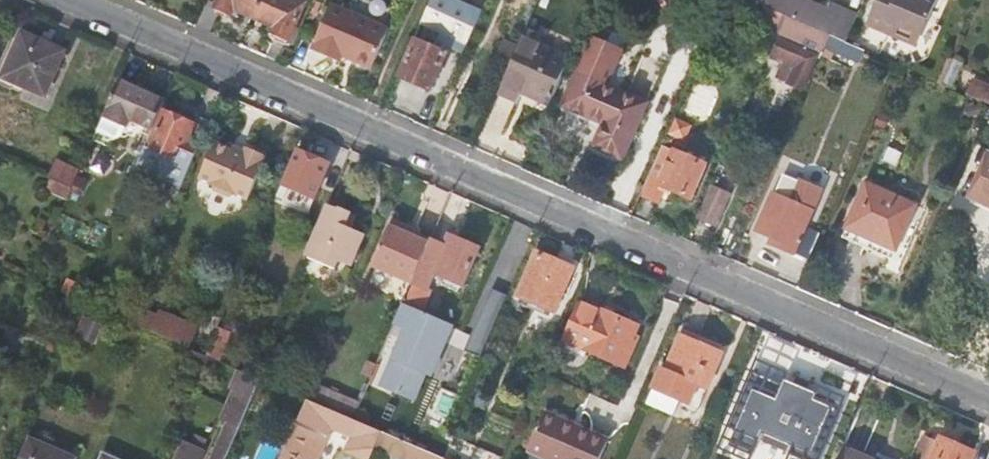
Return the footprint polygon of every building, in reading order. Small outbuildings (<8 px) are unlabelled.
[(216,0),(208,0),(197,26),(212,31),(221,9),(234,14),(236,9),(255,17),(263,0),(219,0),(218,1),(216,0)] [(305,0),(263,0),(255,17),(275,25),(272,30),(292,39),(308,1),(305,0)] [(432,88),(448,51),(443,49),(445,43),(463,51),(481,9),(459,0),(431,0),(422,21),(441,29),(435,45),(417,38),(402,74),(432,88)] [(813,0),(752,0),(752,1),(795,19),(830,35),(846,41),(858,13),(832,2),(830,7),(813,0)] [(937,0),(879,0),(873,15),(888,21),(889,29),(903,26),(906,38),(918,31),(925,15),(929,16),(937,0)] [(390,27),(332,2),(312,49),(341,61),(343,55),(372,68),(390,27)] [(790,33),(825,48),(826,46),(830,35),(795,19),(790,33)] [(2,74),(47,93),(66,49),(22,30),(2,74)] [(605,120),(596,144),(622,156),(646,101),(606,83),(622,47),(594,34),(563,102),(605,120)] [(522,91),(550,103),(571,56),(524,35),(517,50),(503,44),(497,57),(511,64),(499,91),(518,100),(522,91)] [(826,46),(835,50),(859,60),(865,49),(846,41),(830,35),(826,46)] [(788,81),(806,90),(821,56),(779,39),(772,55),(785,61),(780,74),(789,78),(788,81)] [(831,58),(835,50),(826,46),(825,48),(822,54),(831,58)] [(964,62),(951,57),(940,82),(952,87),(964,62)] [(167,97),(120,77),(103,114),(97,128),(111,134),(121,133),(125,124),(128,125),(131,117),(153,128),(167,97)] [(967,93),(988,103),(988,84),(974,78),(967,93)] [(166,187),(179,192),(206,129),(197,125),(197,122),(164,108),(148,144),(179,157),(166,187)] [(670,132),(686,139),(693,123),(677,117),(670,132)] [(200,176),(214,182),(215,188),(229,193),(234,191),(249,197),(265,161),(263,160),(266,153),(247,145),(246,149),(245,152),(232,147),(216,139),(200,176)] [(708,163),(663,143),(641,193),(660,202),(667,186),(693,197),(708,163)] [(168,182),(179,157),(148,144),(138,169),(168,182)] [(280,193),(286,196),(285,199),(310,210),(331,162),(299,148),(280,193)] [(970,196),(988,204),(988,152),(970,196)] [(58,156),(49,176),(72,186),(80,167),(58,156)] [(717,174),(712,187),(724,192),(726,193),(731,179),(717,174)] [(45,186),(68,195),(72,186),(49,176),(45,186)] [(868,182),(847,228),(897,250),(910,220),(917,203),(868,182)] [(712,187),(709,186),(695,220),(710,226),(724,192),(712,187)] [(758,228),(773,236),(779,238),(776,245),(809,259),(820,234),(808,229),(822,196),(807,190),(801,204),(773,192),(758,228)] [(351,212),(327,201),(306,251),(336,264),(339,258),(352,263),(366,232),(347,223),(351,212)] [(374,262),(414,280),(421,263),(431,241),(391,223),(374,262)] [(444,244),(432,238),(431,241),(421,263),(433,269),(433,271),(435,271),(465,284),(482,246),(450,231),(444,244)] [(770,242),(776,245),(779,238),(773,236),(770,242)] [(518,294),(556,310),(575,266),(537,249),(518,294)] [(433,269),(421,263),(414,280),(429,287),(435,271),(433,271),(433,269)] [(70,279),(64,291),(79,298),(84,285),(70,279)] [(429,287),(414,280),(404,301),(424,310),(433,289),(429,287)] [(483,352),(509,293),(493,286),(467,345),(483,352)] [(204,326),(160,307),(159,311),(132,300),(124,318),(148,328),(194,348),(204,326)] [(424,310),(404,301),(397,317),(412,323),(388,377),(415,389),(432,349),(439,352),(453,322),(424,310)] [(605,365),(608,357),(627,365),(640,334),(635,332),(639,324),(599,307),(598,309),(582,302),(567,339),(596,352),(593,360),(605,365)] [(222,317),(211,312),(203,331),(214,336),(218,326),(222,317)] [(82,334),(90,316),(85,314),(77,333),(82,334)] [(104,322),(90,316),(82,334),(96,341),(104,322)] [(234,333),(218,326),(214,336),(206,353),(216,357),(222,360),(234,333)] [(681,332),(666,368),(663,367),(654,386),(683,399),(692,379),(709,386),(724,352),(699,340),(702,334),(686,327),(683,333),(681,332)] [(216,357),(206,353),(194,348),(190,357),(212,367),(216,357)] [(784,372),(775,368),(774,372),(762,400),(755,417),(764,421),(766,415),(821,438),(836,401),(830,398),(833,391),(832,384),(822,379),(823,377),(789,363),(784,372)] [(762,400),(774,372),(764,367),(752,395),(762,400)] [(253,396),(262,378),(258,376),(241,369),(233,388),(237,389),(225,417),(231,420),(241,425),(253,396)] [(709,386),(692,379),(683,399),(700,406),(709,386)] [(361,400),(315,380),(308,398),(354,417),(361,400)] [(372,458),(377,445),(384,430),(371,424),(354,417),(308,398),(307,398),(281,458),(317,458),(332,425),(354,435),(350,447),(372,458)] [(610,436),(547,408),(530,448),(554,458),(600,458),(610,436)] [(241,425),(231,420),(226,431),(236,436),(241,425)] [(408,458),(444,458),(445,457),(384,430),(377,445),(408,458)] [(236,436),(226,431),(214,458),(226,458),(236,436)] [(919,458),(931,458),(939,440),(924,433),(913,457),(919,458)] [(79,456),(32,435),(22,458),(77,458),(79,456)] [(939,440),(931,458),(972,458),(976,450),(941,435),(939,440)] [(177,458),(200,458),(205,448),(186,440),(177,458)] [(845,442),(837,458),(885,458),(845,442)]
